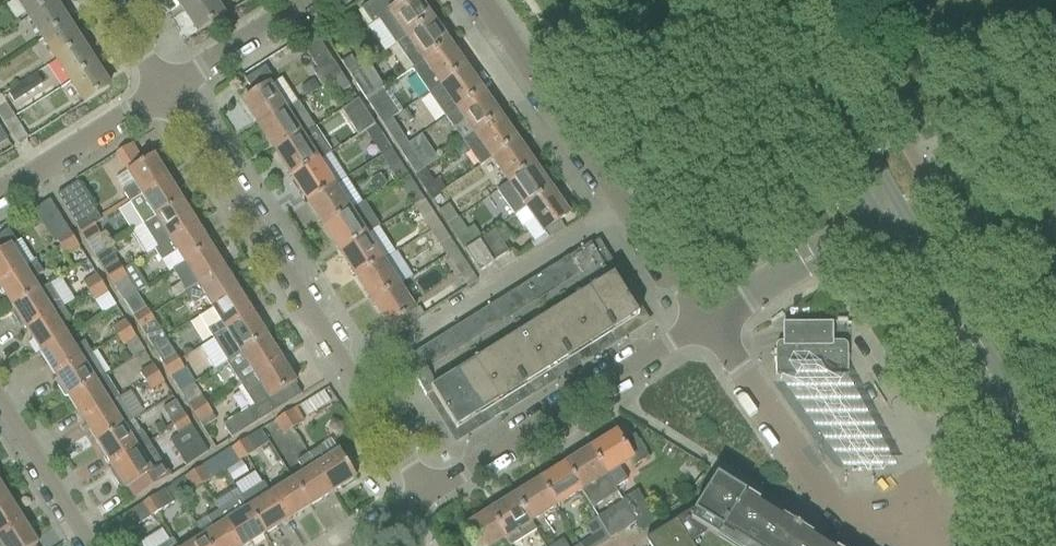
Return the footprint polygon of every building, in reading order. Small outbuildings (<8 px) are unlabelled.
[(29,18),(54,2),(52,0),(17,0),(29,18)] [(184,11),(201,0),(177,0),(184,11)] [(184,11),(198,33),(223,17),(212,0),(201,0),(184,11)] [(361,10),(371,25),(379,20),(368,28),(384,52),(396,44),(431,20),(420,5),(416,0),(407,0),(398,6),(394,0),(375,0),(361,10)] [(29,18),(43,40),(68,24),(54,2),(29,18)] [(396,44),(413,69),(448,45),(431,20),(396,44)] [(43,40),(57,61),(81,45),(68,24),(43,40)] [(312,73),(321,88),(332,81),(340,76),(315,35),(300,44),(316,70),(312,73)] [(57,61),(70,82),(95,66),(81,45),(57,61)] [(448,45),(422,62),(439,87),(440,86),(465,69),(448,45)] [(351,56),(341,63),(350,76),(360,70),(351,56)] [(360,70),(350,76),(366,101),(376,95),(385,89),(368,64),(360,70)] [(95,66),(70,82),(85,104),(109,88),(95,66)] [(243,102),(260,128),(284,112),(269,87),(275,83),(265,67),(245,80),(254,95),(243,102)] [(439,87),(428,95),(445,119),(446,118),(457,110),(482,94),(478,88),(465,69),(440,86),(439,87)] [(37,75),(13,90),(19,100),(43,85),(37,75)] [(340,76),(332,81),(340,94),(349,89),(340,76)] [(314,80),(300,89),(306,98),(320,89),(314,80)] [(466,122),(474,135),(499,118),(482,94),(457,110),(446,118),(455,130),(466,122)] [(0,95),(0,116),(5,124),(15,118),(0,95)] [(376,95),(366,101),(382,126),(392,120),(376,95)] [(374,124),(358,100),(342,110),(358,135),(364,131),(374,124)] [(276,153),(300,137),(313,129),(297,104),(284,112),(260,128),(276,153)] [(15,118),(5,124),(18,145),(27,139),(15,118)] [(480,167),(491,159),(516,142),(499,118),(474,135),(464,142),(480,167)] [(392,120),(382,126),(398,150),(408,144),(392,120)] [(374,124),(364,131),(373,145),(383,138),(374,124)] [(300,137),(276,153),(292,178),(317,162),(331,153),(325,144),(311,153),(300,137)] [(491,159),(508,184),(533,167),(516,142),(491,159)] [(408,144),(398,150),(415,176),(424,170),(413,152),(408,144)] [(132,145),(115,155),(126,173),(143,163),(132,145)] [(380,156),(396,181),(407,174),(391,149),(380,156)] [(122,192),(129,203),(168,179),(153,156),(143,163),(126,173),(134,185),(122,192)] [(292,178),(308,203),(333,187),(317,162),(292,178)] [(515,216),(525,208),(550,191),(533,167),(508,184),(498,191),(515,216)] [(424,170),(415,176),(431,200),(446,190),(438,179),(433,182),(424,170)] [(115,180),(122,192),(134,185),(126,173),(115,180)] [(407,174),(397,181),(414,207),(424,200),(417,190),(407,174)] [(168,179),(129,203),(143,226),(182,202),(168,179)] [(80,234),(93,226),(100,221),(77,184),(56,197),(80,234)] [(308,203),(324,228),(349,212),(333,187),(308,203)] [(525,208),(515,216),(523,227),(533,219),(543,233),(567,216),(550,191),(525,208)] [(55,238),(68,230),(48,197),(31,207),(52,240),(55,238)] [(182,202),(143,226),(150,237),(157,249),(196,225),(182,202)] [(119,210),(133,233),(143,226),(129,203),(119,210)] [(449,205),(438,212),(446,225),(457,218),(449,205)] [(324,228),(340,253),(365,237),(349,212),(324,228)] [(432,212),(421,219),(430,233),(441,226),(432,212)] [(457,218),(446,225),(451,231),(461,224),(457,218)] [(176,252),(183,264),(210,247),(196,225),(157,249),(155,250),(161,261),(176,252)] [(93,226),(80,234),(85,243),(99,235),(93,226)] [(157,249),(143,226),(133,233),(147,255),(155,250),(157,249)] [(441,226),(430,233),(439,246),(450,239),(441,226)] [(34,263),(20,241),(16,243),(8,230),(0,235),(0,284),(34,263)] [(68,230),(55,238),(60,247),(73,238),(68,230)] [(493,231),(479,240),(493,262),(508,253),(493,231)] [(85,243),(94,257),(109,249),(99,235),(85,243)] [(365,237),(340,253),(356,278),(381,262),(365,237)] [(73,238),(60,247),(66,255),(79,247),(73,238)] [(590,245),(403,362),(425,397),(430,394),(453,430),(634,316),(608,274),(616,269),(598,241),(591,246),(590,245)] [(479,241),(464,251),(479,273),(493,263),(479,241)] [(183,264),(172,271),(187,293),(197,287),(224,270),(210,247),(183,264)] [(109,249),(94,257),(108,280),(122,271),(109,249)] [(516,249),(512,252),(516,259),(521,256),(516,249)] [(176,252),(161,261),(169,273),(172,271),(183,264),(176,252)] [(455,267),(463,280),(472,274),(464,261),(455,267)] [(12,309),(39,292),(31,280),(43,273),(36,262),(34,263),(0,284),(0,290),(12,309)] [(356,278),(372,302),(397,286),(381,262),(356,278)] [(122,271),(108,280),(122,302),(123,302),(136,293),(147,287),(133,264),(122,271)] [(204,297),(211,309),(238,293),(224,270),(197,287),(187,293),(193,304),(204,297)] [(95,275),(83,283),(88,292),(101,284),(95,275)] [(60,278),(49,285),(63,308),(74,301),(60,278)] [(101,284),(88,292),(94,301),(107,294),(101,284)] [(12,309),(10,312),(14,319),(18,319),(26,331),(63,308),(49,285),(39,292),(12,309)] [(397,286),(372,302),(388,328),(413,312),(397,286)] [(132,316),(144,309),(146,308),(136,293),(123,302),(132,316)] [(199,317),(213,340),(253,315),(238,293),(211,309),(199,317)] [(113,304),(107,294),(94,301),(101,312),(113,304)] [(26,331),(40,354),(67,337),(59,325),(70,318),(63,308),(26,331)] [(144,309),(132,316),(137,324),(149,317),(144,309)] [(213,340),(200,348),(214,371),(227,363),(267,338),(253,315),(213,340)] [(149,317),(137,324),(151,347),(163,339),(164,338),(156,324),(151,316),(149,317)] [(123,320),(111,328),(117,337),(129,330),(123,320)] [(776,348),(776,376),(846,376),(846,348),(846,347),(846,346),(845,345),(844,344),(843,343),(842,343),(831,343),(831,325),(783,325),(783,344),(780,343),(779,344),(778,344),(777,345),(776,346),(776,348)] [(129,330),(117,337),(123,347),(135,339),(129,330)] [(40,354),(54,377),(91,353),(83,340),(73,347),(67,337),(40,354)] [(227,363),(241,385),(281,360),(267,338),(227,363)] [(135,339),(123,347),(130,358),(142,350),(135,339)] [(163,339),(151,347),(166,369),(177,362),(163,339)] [(795,372),(778,374),(843,465),(897,465),(848,374),(836,374),(823,366),(819,358),(807,349),(791,350),(787,360),(795,372)] [(91,353),(54,377),(60,386),(57,387),(63,398),(68,398),(68,399),(105,376),(91,353)] [(281,360),(241,385),(253,404),(222,423),(230,437),(292,398),(286,389),(295,383),(281,360)] [(177,362),(166,369),(171,378),(183,370),(177,362)] [(152,366),(139,373),(145,383),(158,375),(152,366)] [(175,385),(190,375),(185,369),(183,370),(171,378),(175,385)] [(158,375),(145,383),(151,392),(163,384),(158,375)] [(190,375),(175,385),(179,392),(193,384),(194,383),(190,375)] [(68,399),(83,422),(120,399),(105,376),(68,399)] [(193,384),(179,392),(188,407),(193,415),(206,407),(201,399),(202,398),(193,384)] [(130,392),(120,399),(134,422),(144,415),(130,392)] [(322,392),(315,397),(322,407),(329,402),(322,392)] [(83,422),(97,445),(134,422),(120,399),(83,422)] [(174,402),(162,410),(173,427),(186,419),(174,402)] [(206,407),(193,415),(202,429),(216,420),(212,415),(211,416),(206,407)] [(292,411),(285,416),(292,428),(300,423),(292,411)] [(285,416),(275,422),(283,434),(292,428),(285,416)] [(186,419),(173,427),(177,435),(190,427),(186,419)] [(97,445),(111,467),(148,444),(134,422),(97,445)] [(200,442),(190,427),(177,435),(168,442),(177,456),(200,442)] [(615,434),(590,450),(607,477),(614,489),(627,481),(620,469),(631,461),(635,466),(648,458),(634,435),(621,443),(615,434)] [(245,440),(239,444),(247,457),(254,453),(245,440)] [(177,456),(185,469),(208,454),(200,442),(177,456)] [(149,444),(148,444),(111,467),(117,477),(114,478),(121,490),(124,488),(125,490),(127,488),(133,499),(169,477),(149,444)] [(239,444),(216,458),(224,471),(247,457),(239,444)] [(320,448),(309,455),(332,493),(356,478),(339,451),(327,459),(320,448)] [(590,450),(564,466),(581,493),(592,510),(617,494),(614,489),(607,477),(590,450)] [(305,472),(293,480),(310,507),(332,493),(309,455),(298,462),(305,472)] [(216,458),(194,473),(202,486),(224,471),(216,458)] [(564,466),(539,481),(556,508),(581,493),(564,466)] [(194,473),(184,479),(192,492),(202,486),(194,473)] [(745,499),(743,498),(745,496),(716,477),(694,512),(690,512),(645,540),(648,545),(820,545),(811,540),(813,538),(780,518),(779,520),(757,506),(758,503),(747,496),(745,499)] [(293,480),(270,494),(287,521),(310,507),(293,480)] [(539,481),(514,497),(531,524),(556,508),(539,481)] [(264,484),(241,498),(264,535),(287,521),(270,494),(264,484)] [(8,499),(0,486),(0,504),(8,499)] [(165,490),(148,501),(157,514),(173,504),(165,490)] [(488,514),(504,538),(508,545),(511,545),(535,531),(531,524),(514,497),(488,514)] [(218,512),(240,545),(247,545),(264,535),(241,498),(218,512)] [(23,521),(8,499),(0,504),(0,536),(23,521)] [(157,514),(148,501),(118,520),(126,533),(157,514)] [(609,510),(597,518),(611,539),(625,530),(636,524),(630,514),(622,502),(609,510)] [(645,505),(630,514),(636,524),(637,525),(639,529),(654,519),(645,505)] [(202,537),(208,545),(240,545),(218,512),(207,519),(214,529),(202,537)] [(488,514),(463,529),(474,545),(491,545),(504,538),(488,514)] [(579,545),(580,545),(600,545),(611,539),(597,518),(585,526),(592,537),(579,545)] [(0,536),(0,545),(35,545),(37,545),(23,521),(0,536)] [(187,545),(208,545),(202,537),(187,545)]
